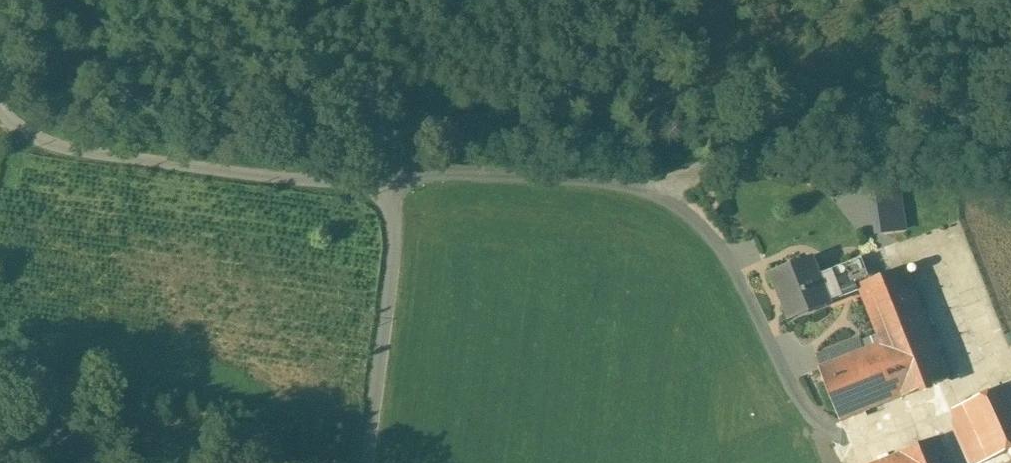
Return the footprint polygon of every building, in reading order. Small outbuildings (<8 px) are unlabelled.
[(812,257),(772,272),(791,319),(830,303),(829,302),(818,273),(812,257)] [(861,257),(818,273),(829,302),(861,290),(858,285),(870,280),(861,257)] [(870,280),(858,285),(861,290),(878,334),(882,342),(903,395),(903,396),(949,377),(905,266),(870,280)] [(860,336),(816,354),(821,367),(882,342),(878,334),(861,340),(860,336)] [(821,367),(819,367),(840,420),(903,395),(882,342),(821,367)] [(961,405),(969,423),(969,424),(970,424),(986,460),(1010,448),(1010,382),(961,405)] [(970,424),(969,424),(969,423),(954,430),(969,462),(979,462),(986,460),(970,424)] [(901,451),(901,453),(876,462),(948,462),(938,436),(901,451)]
